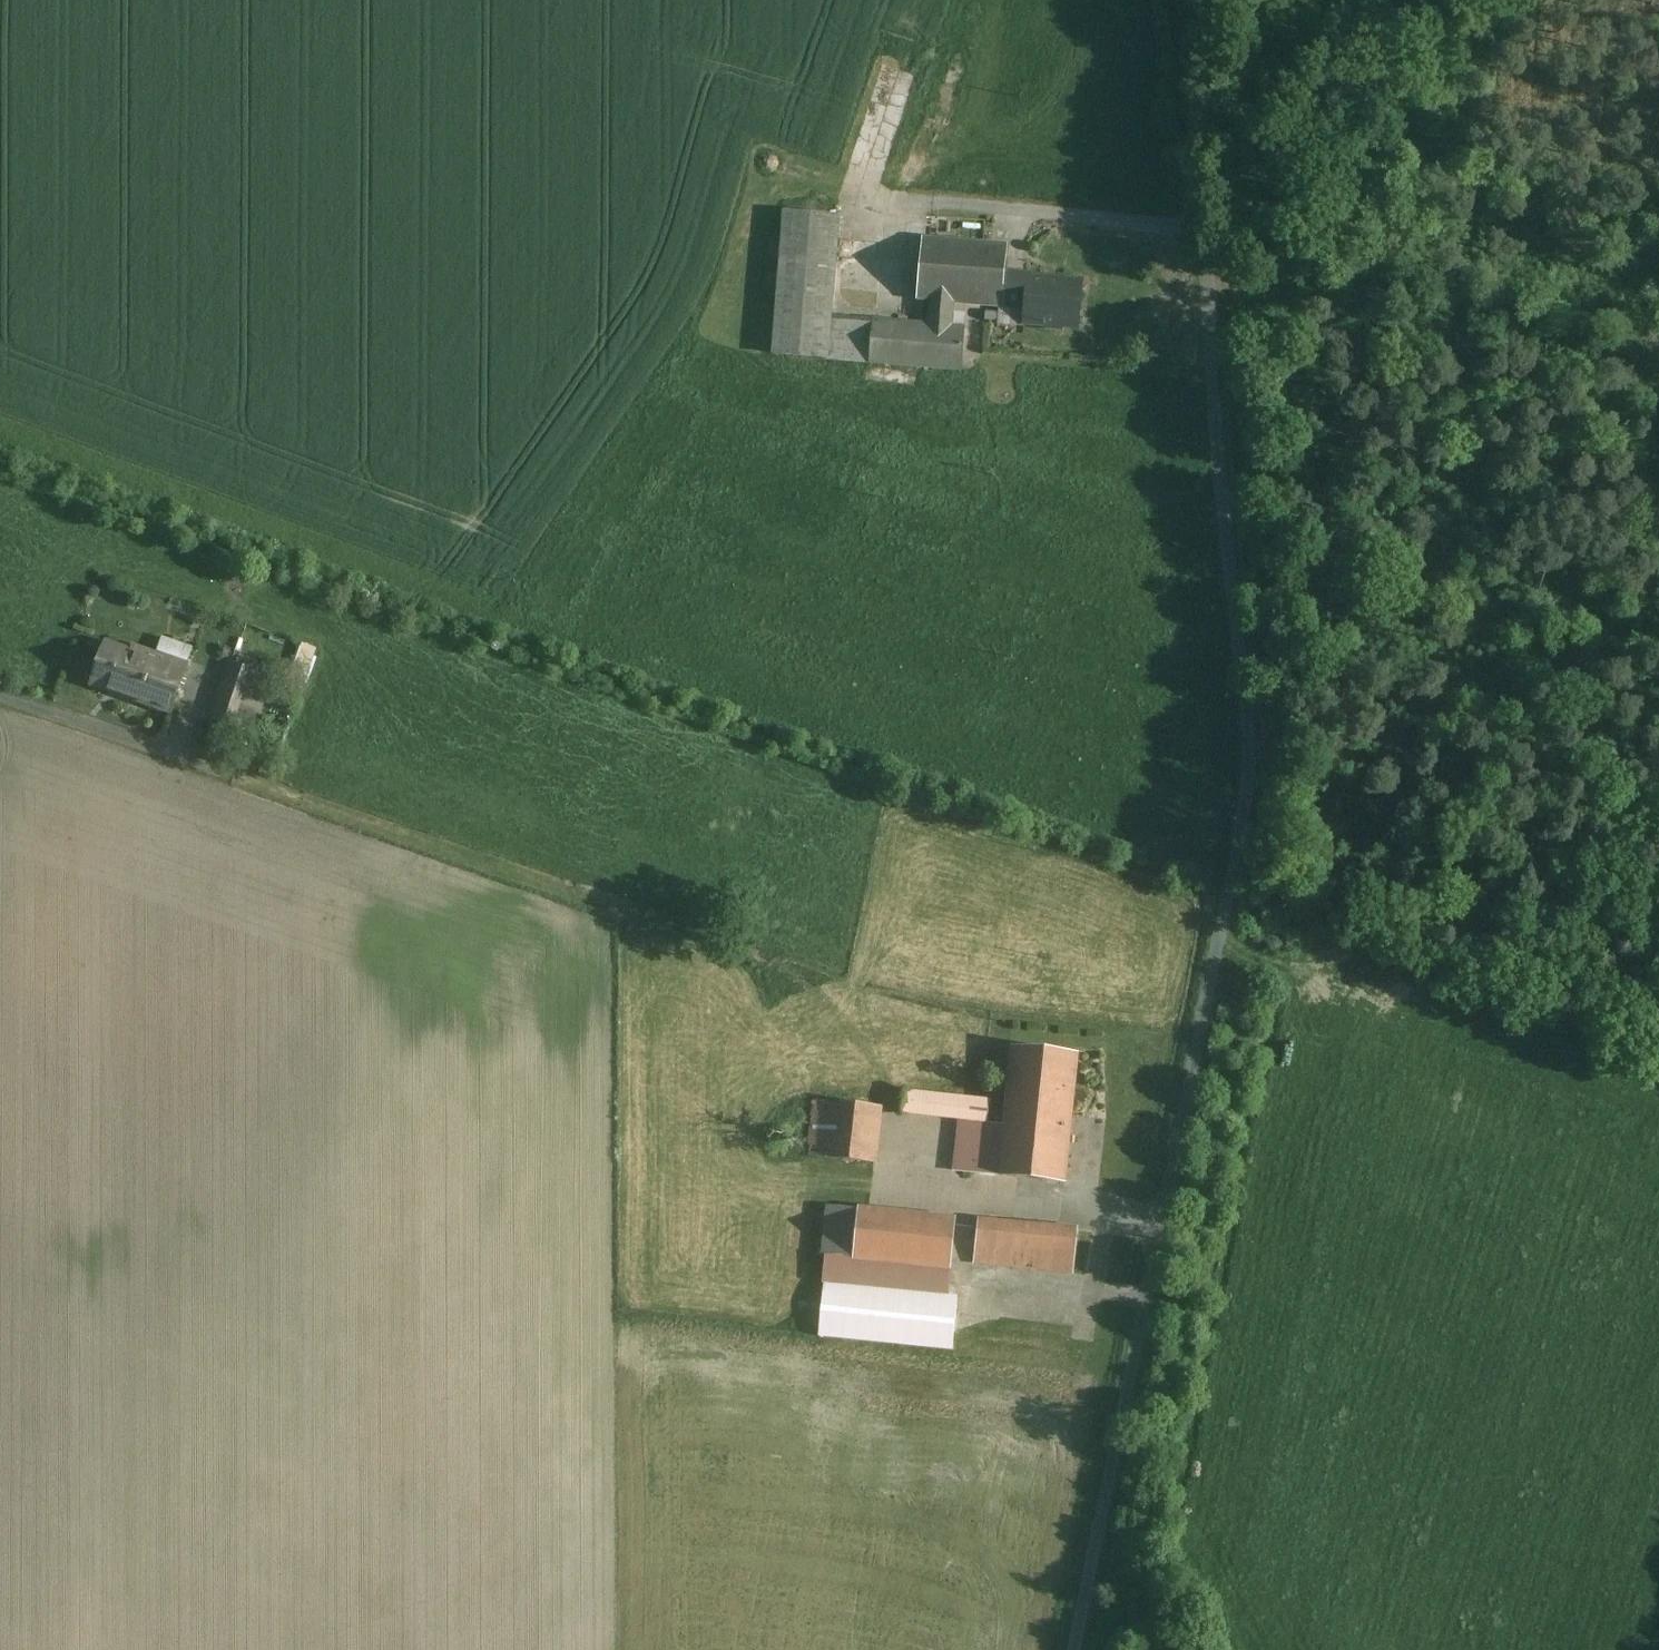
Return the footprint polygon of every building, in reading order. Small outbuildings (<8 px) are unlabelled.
[(832,323),(839,219),(781,215),(771,357),(830,361),(832,323)] [(915,305),(927,306),(952,308),(999,312),(1003,272),(1005,245),(921,238),(915,305)] [(1081,279),(1003,272),(999,312),(998,325),(1077,332),(1081,279)] [(870,325),(867,363),(961,371),(965,329),(950,328),(952,308),(927,306),(925,326),(871,321),(870,325)] [(870,325),(832,323),(830,361),(867,363),(870,325)] [(163,635),(156,657),(161,659),(187,668),(193,645),(163,635)] [(91,683),(147,703),(161,659),(156,657),(132,649),(132,654),(106,644),(91,683)] [(187,668),(161,659),(147,703),(171,711),(187,668)] [(254,689),(225,680),(211,720),(240,730),(254,689)] [(1021,1040),(1013,1110),(1080,1116),(1087,1047),(1021,1040)] [(911,1109),(965,1115),(996,1118),(999,1095),(914,1085),(911,1109)] [(813,1150),(884,1158),(890,1101),(819,1093),(813,1150)] [(1073,1176),(1080,1116),(1013,1110),(1012,1120),(1007,1169),(1073,1176)] [(1007,1169),(1012,1120),(996,1118),(965,1115),(960,1164),(1007,1169)] [(839,1200),(834,1251),(859,1253),(864,1202),(839,1200)] [(864,1202),(859,1253),(958,1263),(963,1212),(864,1202)] [(1085,1221),(987,1213),(983,1260),(1082,1268),(1085,1221)] [(834,1251),(831,1278),(955,1291),(958,1263),(859,1253),(834,1251)] [(826,1332),(959,1345),(965,1292),(955,1291),(831,1278),(826,1332)]
